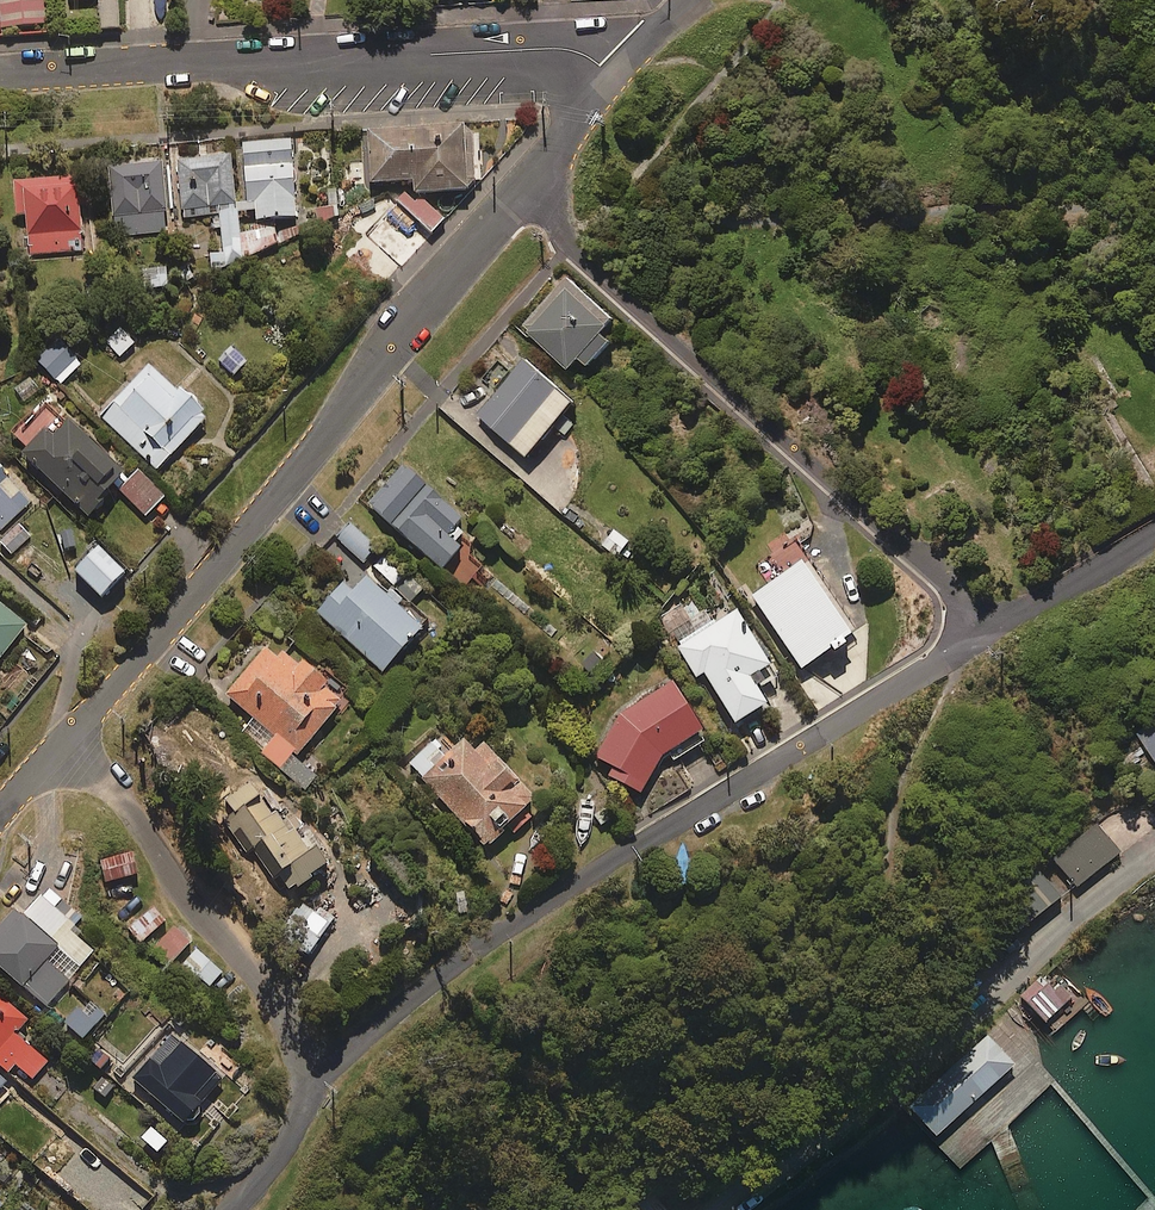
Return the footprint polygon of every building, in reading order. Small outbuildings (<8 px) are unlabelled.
[(43,20),(42,0),(0,0),(0,24),(43,20)] [(115,0),(96,0),(98,25),(117,24),(115,0)] [(407,187),(366,231),(402,265),(443,221),(414,194),(466,191),(474,182),(470,126),(365,132),(369,185),(411,182),(411,191),(407,187)] [(289,136),(239,140),(243,200),(237,201),(238,210),(254,209),(255,219),(273,214),(272,210),(275,209),(276,214),(294,213),(289,136)] [(239,251),(236,206),(233,206),(229,154),(173,158),(177,216),(217,213),(219,253),(239,251)] [(165,230),(159,157),(106,162),(112,235),(165,230)] [(80,251),(77,175),(12,177),(13,213),(26,213),(27,253),(80,251)] [(165,283),(163,265),(141,267),(143,286),(165,283)] [(610,313),(565,274),(522,323),(567,362),(577,350),(590,362),(612,337),(599,326),(610,313)] [(80,360),(56,338),(36,359),(59,382),(80,360)] [(573,396),(525,357),(478,415),(526,454),(573,396)] [(155,473),(204,421),(201,410),(178,389),(173,394),(144,367),(96,419),(155,473)] [(84,510),(97,496),(94,494),(119,467),(61,414),(46,431),(39,425),(17,449),(84,510)] [(459,513),(402,461),(366,501),(439,566),(459,544),(444,530),(459,513)] [(0,467),(0,529),(31,499),(0,467)] [(163,494),(137,468),(117,487),(143,513),(163,494)] [(17,521),(0,540),(0,543),(11,554),(31,534),(17,521)] [(70,522),(57,527),(67,551),(80,546),(70,522)] [(374,545),(349,522),(336,536),(360,559),(374,545)] [(123,574),(95,545),(70,569),(99,598),(123,574)] [(391,582),(403,569),(383,551),(371,565),(391,582)] [(849,631),(799,559),(749,593),(799,665),(849,631)] [(388,594),(363,572),(349,588),(340,580),(314,610),(379,668),(421,620),(390,592),(388,594)] [(0,603),(0,652),(24,621),(0,603)] [(732,719),(763,700),(753,683),(761,678),(755,667),(765,660),(732,605),(674,641),(694,674),(701,669),(732,719)] [(276,651),(263,640),(221,689),(253,718),(240,733),(304,789),(322,767),(313,759),(306,768),(292,756),(345,694),(284,642),(276,651)] [(707,733),(669,675),(632,696),(618,708),(607,722),(592,755),(610,763),(604,776),(637,791),(657,755),(665,749),(670,757),(707,733)] [(1135,730),(1154,757),(1154,715),(1135,730)] [(481,841),(503,821),(513,831),(529,816),(519,806),(531,794),(479,738),(471,745),(462,735),(444,752),(432,740),(408,762),(481,841)] [(291,882),(294,886),(310,874),(307,871),(326,857),(291,813),(279,822),(247,780),(211,808),(243,850),(248,847),(270,875),(273,872),(284,887),(291,882)] [(1118,851),(1095,821),(1051,854),(1074,884),(1118,851)] [(135,872),(130,851),(99,858),(104,879),(135,872)] [(1038,868),(1003,893),(1024,921),(1058,895),(1038,868)] [(45,885),(21,914),(9,904),(0,914),(0,966),(45,1004),(94,944),(61,917),(70,906),(45,885)] [(163,918),(150,904),(127,925),(140,939),(163,918)] [(330,917),(311,904),(293,931),(312,944),(330,917)] [(188,941),(172,925),(149,948),(165,964),(188,941)] [(220,971),(195,947),(181,961),(207,985),(220,971)] [(1045,982),(1026,1000),(1045,1021),(1071,998),(1058,983),(1052,989),(1045,982)] [(0,996),(0,1066),(5,1070),(12,1062),(30,1077),(45,1059),(13,1031),(25,1017),(0,996)] [(102,1013),(88,998),(64,1021),(78,1036),(102,1013)] [(220,1075),(171,1032),(148,1058),(138,1050),(112,1080),(141,1105),(150,1094),(181,1121),(220,1075)] [(985,1032),(905,1103),(934,1134),(1013,1063),(985,1032)] [(123,1067),(97,1044),(86,1057),(113,1079),(123,1067)]
